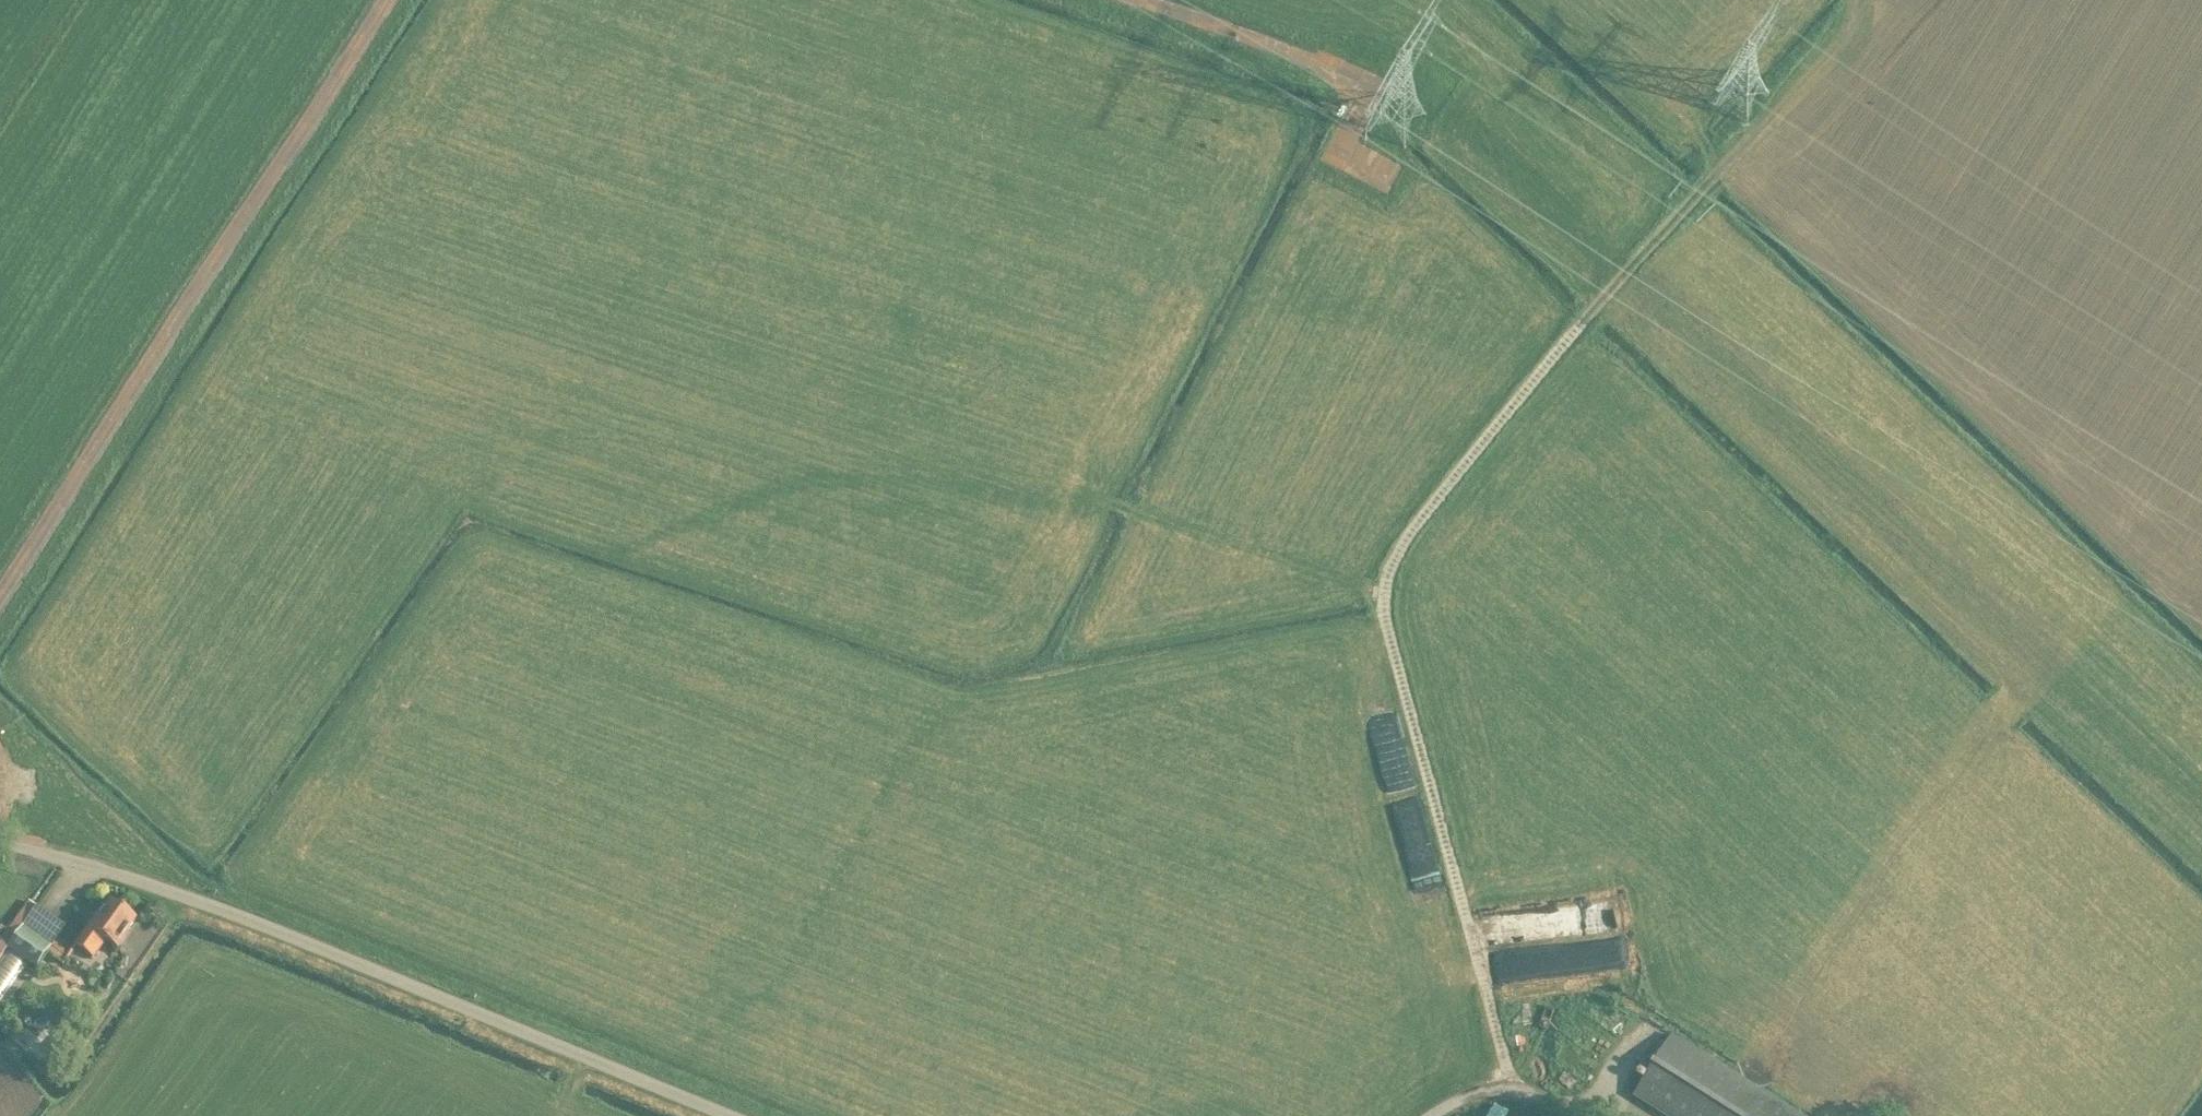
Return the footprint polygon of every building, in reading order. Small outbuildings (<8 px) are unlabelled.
[(1385,801),(1413,793),(1402,756),(1374,764),(1385,801)] [(1534,982),(1626,967),(1615,894),(1479,915),(1488,969),(1515,964),(1513,952),(1529,950),(1534,982)] [(132,913),(108,897),(98,912),(94,909),(73,942),(89,952),(100,935),(112,943),(132,913)] [(33,964),(47,942),(18,922),(3,944),(33,964)] [(1519,998),(1502,1001),(1509,1044),(1526,1041),(1519,998)] [(1669,1030),(1630,1091),(1670,1115),(1805,1115),(1669,1030)]
